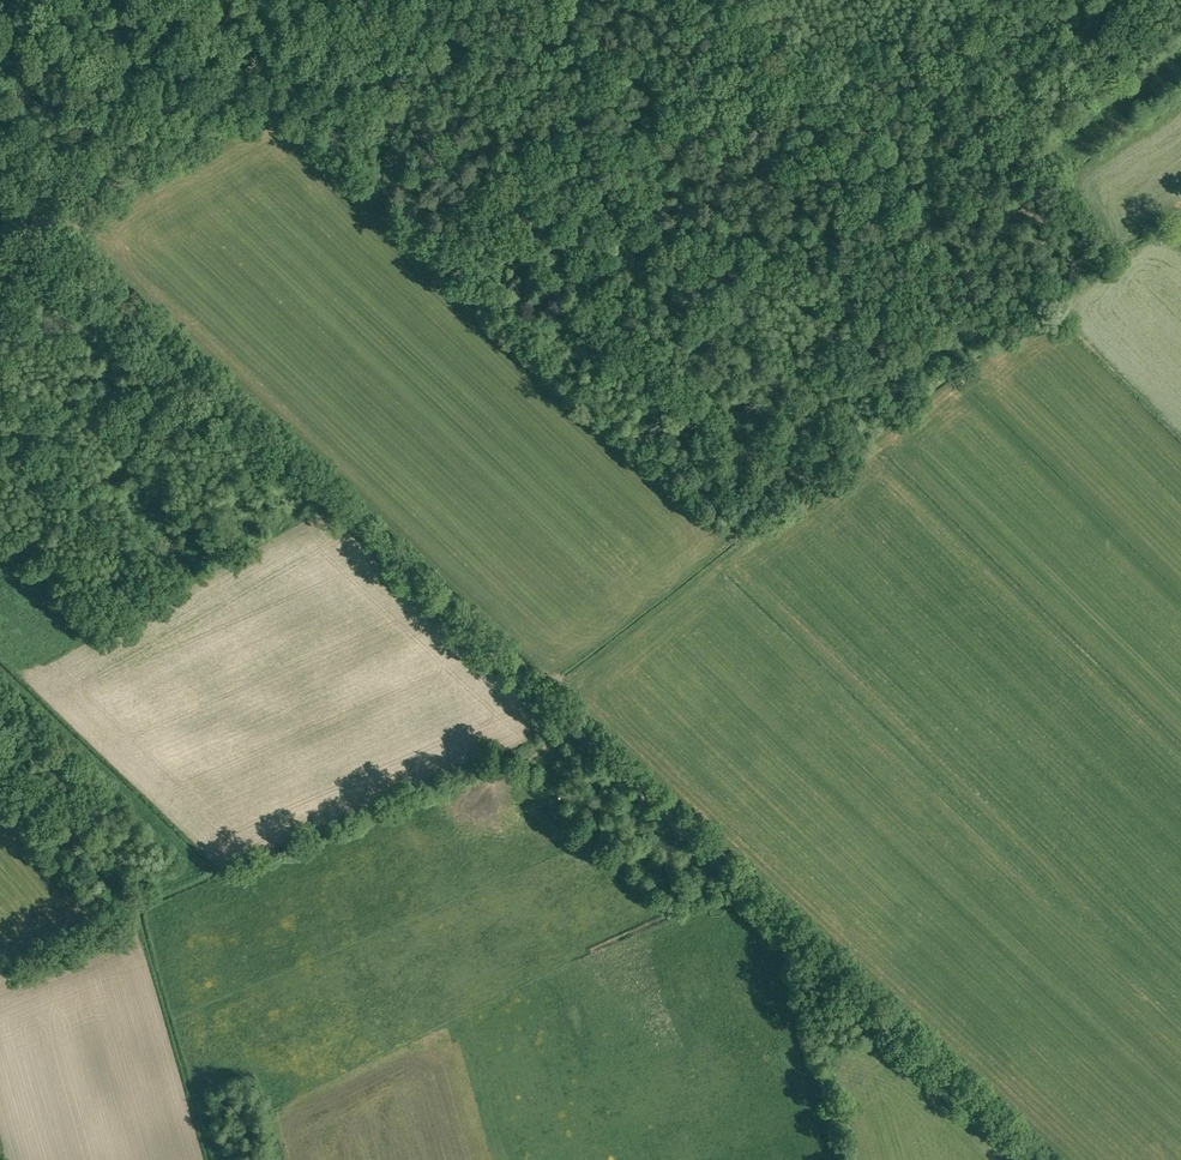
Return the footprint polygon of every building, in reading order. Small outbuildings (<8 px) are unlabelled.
[(553,318),(558,310),(548,303),(543,311),(553,318)]
